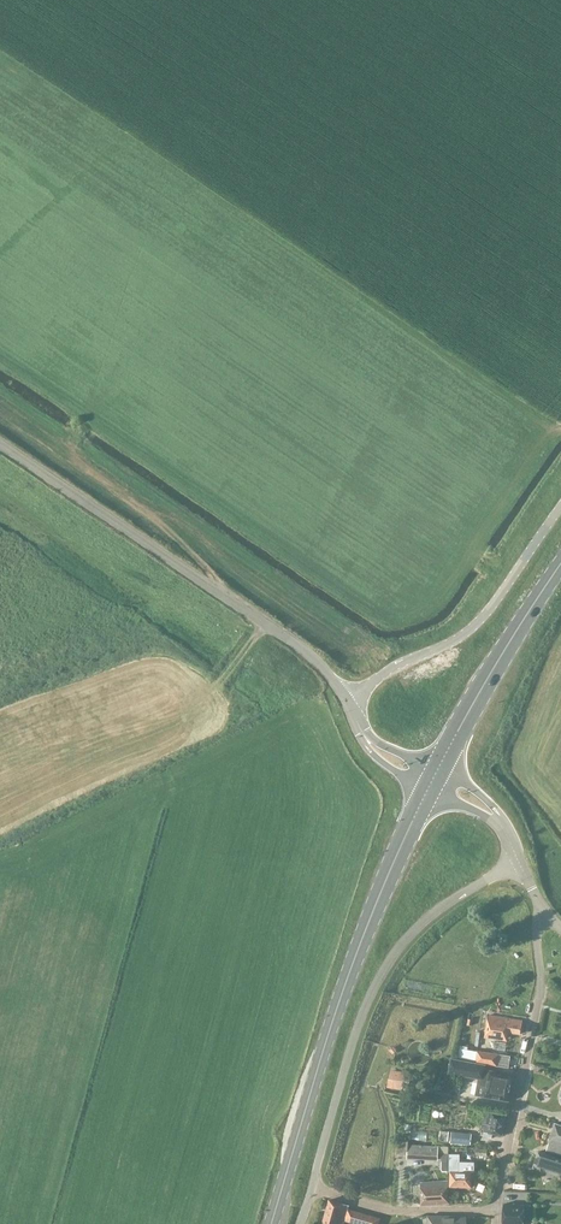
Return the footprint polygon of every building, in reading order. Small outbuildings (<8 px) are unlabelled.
[(522,1022),(504,1019),(489,1016),(485,1038),(507,1041),(508,1032),(519,1033),(522,1022)] [(476,1063),(508,1068),(510,1056),(477,1051),(477,1052),(467,1051),(466,1059),(477,1061),(476,1063)] [(448,1073),(481,1079),(480,1085),(486,1086),(484,1097),(508,1101),(513,1075),(484,1070),(485,1065),(451,1059),(448,1073)] [(390,1070),(387,1088),(408,1091),(411,1073),(390,1070)] [(493,1133),(502,1135),(505,1116),(491,1113),(492,1113),(485,1112),(482,1129),(485,1129),(484,1136),(492,1138),(493,1133)] [(555,1123),(547,1150),(560,1155),(560,1125),(555,1123)] [(448,1131),(439,1131),(438,1140),(447,1141),(448,1131)] [(452,1132),(451,1143),(471,1145),(472,1133),(452,1132)] [(407,1160),(438,1161),(438,1159),(444,1159),(443,1167),(449,1167),(449,1154),(450,1146),(408,1145),(409,1141),(398,1141),(397,1156),(407,1157),(407,1160)] [(538,1151),(533,1167),(560,1176),(560,1159),(538,1151)] [(451,1171),(450,1187),(471,1187),(471,1172),(474,1172),(474,1162),(459,1162),(459,1154),(449,1154),(449,1167),(449,1171),(451,1171)] [(449,1203),(448,1186),(448,1181),(420,1182),(421,1204),(449,1203)] [(329,1200),(322,1223),(343,1223),(344,1220),(357,1223),(379,1223),(380,1219),(348,1209),(349,1205),(343,1203),(343,1204),(329,1200)] [(522,1205),(503,1204),(503,1223),(524,1223),(524,1220),(530,1220),(530,1205),(524,1205),(522,1205)]
